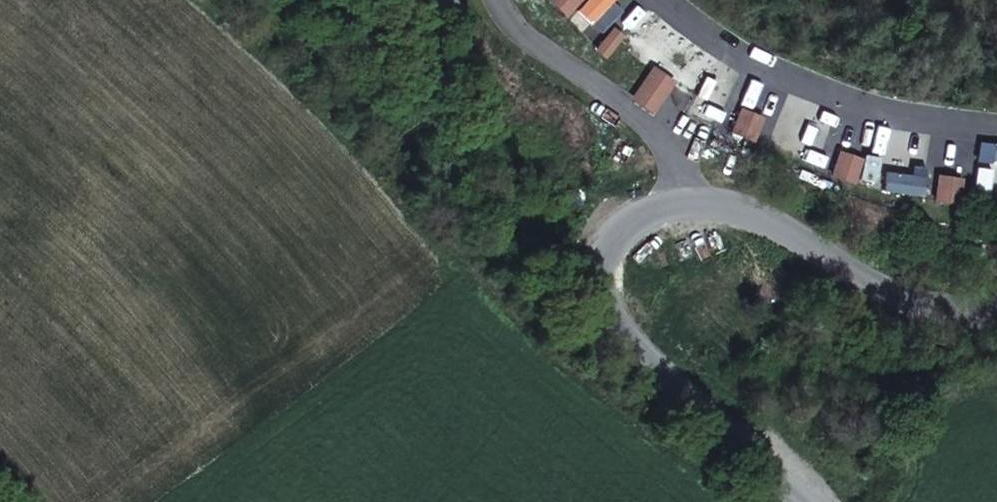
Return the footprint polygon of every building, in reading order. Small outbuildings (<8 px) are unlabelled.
[(565,0),(550,0),(549,0),(566,16),(573,8),(565,0)] [(612,30),(607,37),(615,44),(621,36),(612,30)] [(607,37),(597,49),(606,55),(615,44),(607,37)] [(653,72),(634,99),(652,111),(671,84),(653,72)] [(740,111),(736,123),(756,131),(761,119),(740,111)] [(736,123),(731,132),(752,141),(756,131),(736,123)] [(838,154),(834,165),(856,173),(860,161),(838,154)] [(834,165),(831,175),(853,183),(856,173),(834,165)] [(937,178),(936,190),(958,193),(960,181),(937,178)] [(958,193),(936,190),(934,200),(957,204),(958,193)]
